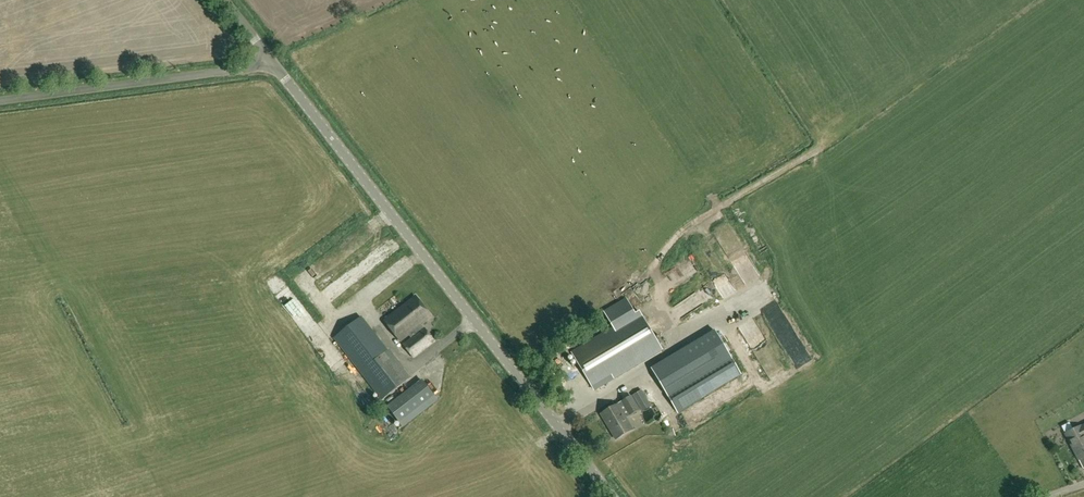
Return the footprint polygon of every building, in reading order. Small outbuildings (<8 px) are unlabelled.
[(707,279),(713,289),(729,279),(723,269),(707,279)] [(650,289),(657,297),(665,290),(658,282),(650,289)] [(695,308),(705,302),(697,290),(688,296),(695,308)] [(421,325),(431,317),(415,296),(384,320),(400,341),(408,335),(411,339),(403,345),(413,358),(434,341),(421,325)] [(594,391),(662,350),(639,312),(572,353),(594,391)] [(387,353),(360,319),(335,338),(383,400),(412,378),(390,351),(387,353)] [(755,336),(768,330),(763,320),(750,326),(755,336)] [(701,398),(742,374),(727,350),(694,369),(695,371),(688,375),(676,355),(652,369),(678,413),(702,399),(701,398)] [(436,399),(423,382),(388,409),(401,426),(436,399)] [(737,384),(712,394),(715,402),(741,392),(737,384)] [(635,391),(645,407),(653,401),(642,386),(635,391)] [(601,414),(616,439),(633,430),(625,417),(630,414),(630,415),(639,410),(631,396),(622,402),(626,408),(622,411),(618,404),(601,414)] [(1081,427),(1066,434),(1079,460),(1083,457),(1083,426),(1081,427)]
